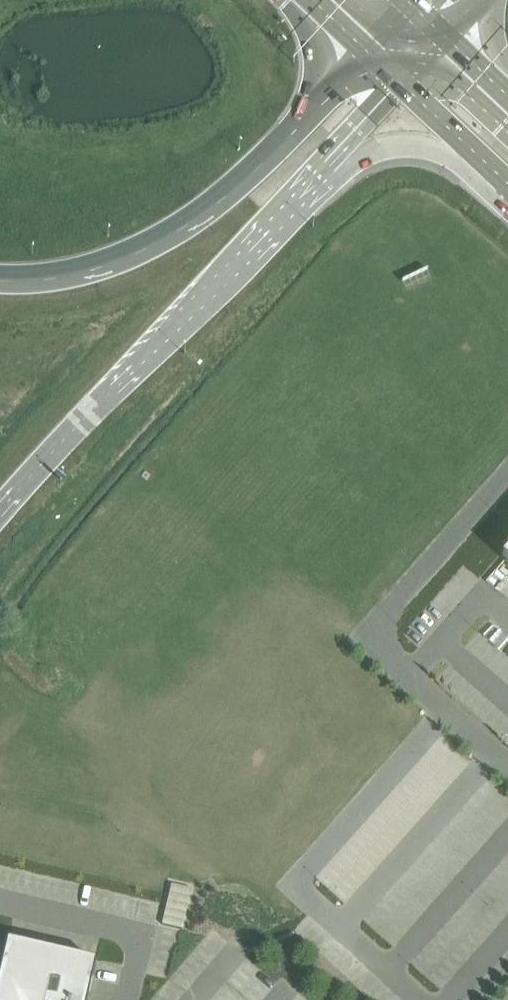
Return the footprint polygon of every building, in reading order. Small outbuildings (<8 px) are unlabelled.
[(171,885),(162,925),(182,929),(191,889),(171,885)] [(93,979),(96,963),(7,943),(0,972),(0,999),(88,999),(93,979)]
